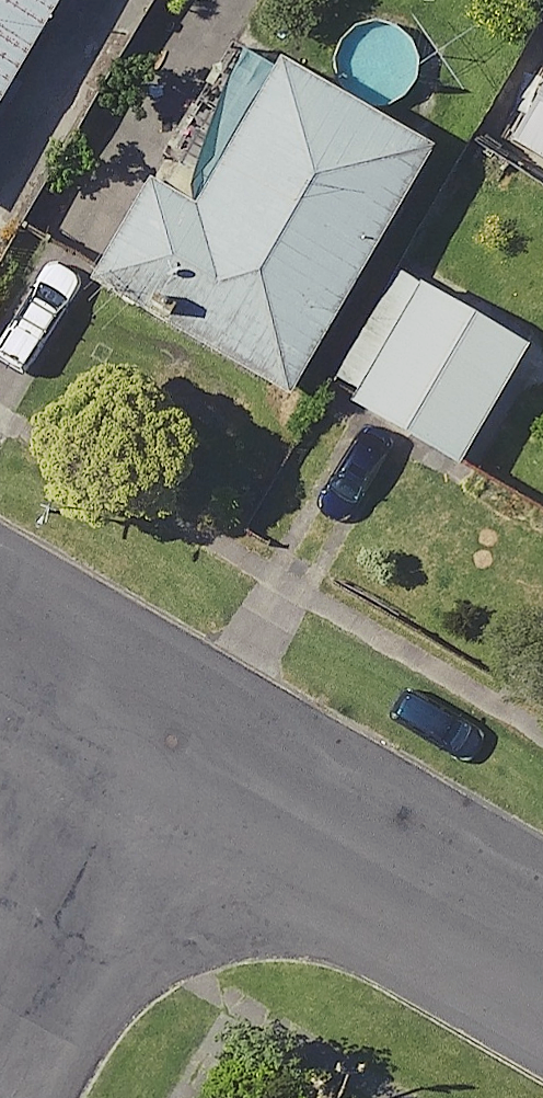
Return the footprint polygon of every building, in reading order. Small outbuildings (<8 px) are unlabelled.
[(37,0),(0,0),(0,62),(37,0)] [(411,144),(218,30),(73,277),(266,391),(411,144)] [(499,141),(542,167),(542,65),(499,141)] [(508,344),(381,268),(311,384),(438,461),(508,344)]
